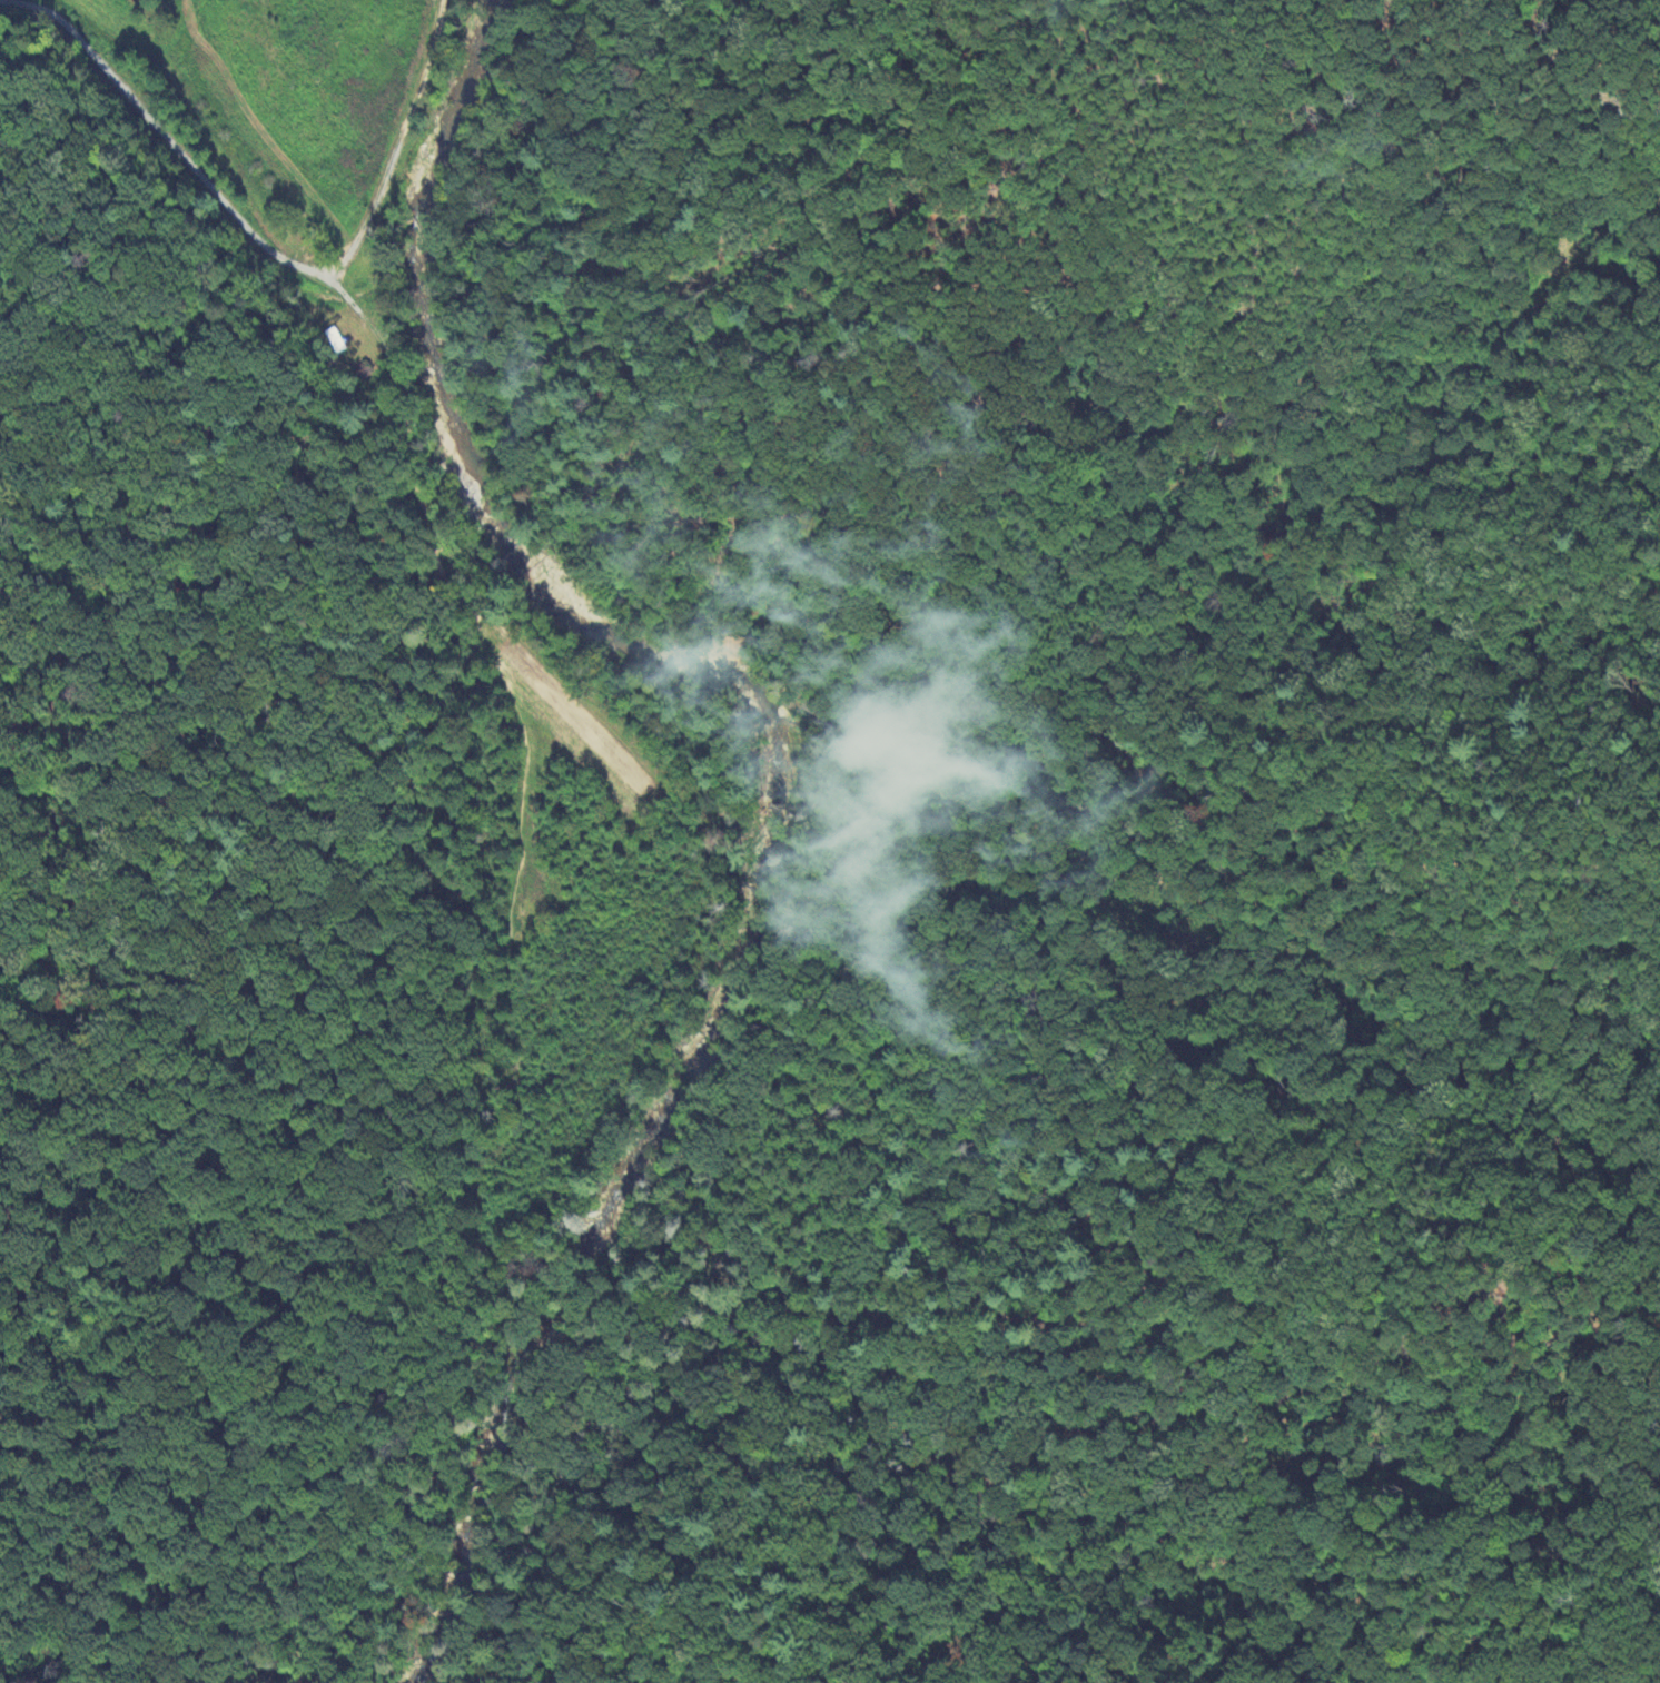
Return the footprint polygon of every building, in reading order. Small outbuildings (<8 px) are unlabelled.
[(324,331),(337,354),(347,348),(334,325),(324,331)] [(350,366),(358,374),(367,365),(359,357),(350,366)]
